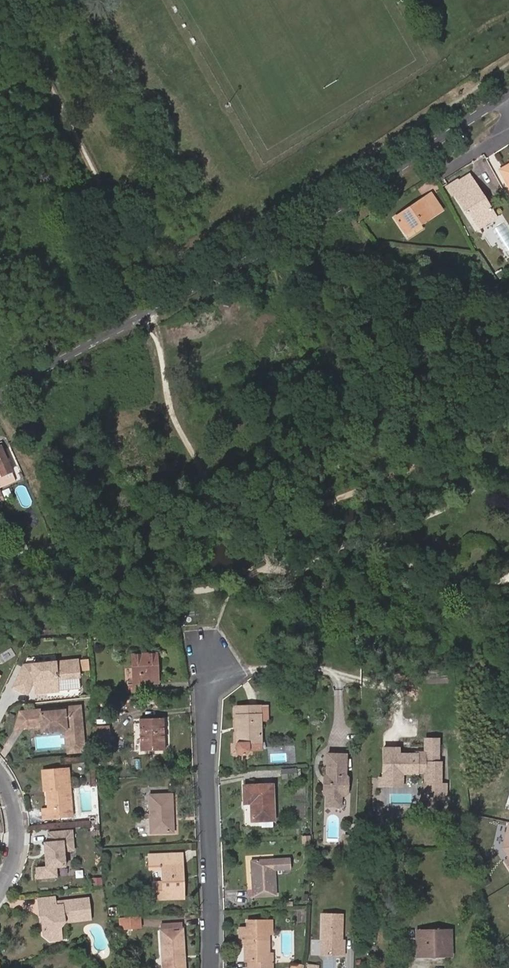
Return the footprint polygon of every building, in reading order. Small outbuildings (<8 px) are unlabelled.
[(501,170),(508,185),(508,166),(501,170)] [(473,182),(470,184),(481,201),(484,199),(473,182)] [(481,201),(470,184),(462,189),(459,183),(450,188),(454,194),(455,193),(468,214),(470,212),(480,228),(496,218),(484,199),(481,201)] [(420,221),(422,224),(442,210),(433,197),(426,202),(424,199),(396,218),(405,231),(420,221)] [(406,234),(422,224),(420,221),(405,231),(406,234)] [(170,285),(175,293),(184,288),(180,279),(170,285)] [(15,469),(2,441),(0,441),(0,470),(2,474),(15,469)] [(140,683),(148,683),(157,682),(157,653),(131,654),(131,683),(126,683),(126,691),(140,691),(140,683)] [(89,670),(89,659),(81,660),(82,671),(89,670)] [(47,688),(56,687),(56,679),(79,676),(77,660),(24,666),(13,687),(26,693),(31,683),(33,679),(37,679),(37,684),(34,685),(35,693),(47,692),(47,688)] [(80,706),(27,710),(29,727),(41,726),(67,724),(70,752),(84,751),(80,706)] [(260,723),(260,719),(267,719),(267,709),(237,710),(238,746),(237,747),(236,748),(236,749),(236,750),(236,751),(236,752),(236,753),(237,754),(237,755),(238,755),(238,756),(239,757),(240,757),(241,758),(242,758),(243,758),(244,758),(245,758),(246,757),(247,757),(248,756),(249,755),(249,754),(250,754),(250,753),(250,752),(250,749),(250,746),(261,746),(260,723)] [(29,727),(27,710),(19,711),(14,728),(29,727)] [(163,750),(162,717),(139,718),(139,751),(163,750)] [(67,752),(70,752),(67,724),(41,726),(41,730),(65,728),(67,752)] [(109,726),(94,727),(95,741),(110,740),(109,726)] [(348,792),(349,777),(345,775),(345,755),(328,754),(327,773),(329,773),(329,781),(327,780),(325,783),(324,790),(327,793),(327,804),(340,805),(341,793),(344,793),(348,792)] [(66,809),(72,808),(70,768),(44,770),(45,790),(48,789),(51,789),(52,793),(48,797),(49,809),(43,809),(44,818),(67,816),(66,809)] [(379,777),(369,778),(371,791),(380,790),(379,777)] [(245,789),(245,806),(245,807),(250,807),(251,807),(252,824),(253,824),(274,823),(273,788),(245,789)] [(167,825),(168,833),(171,833),(171,796),(149,796),(149,825),(167,825)] [(149,834),(168,833),(167,825),(149,825),(149,834)] [(35,877),(58,876),(58,867),(62,866),(62,850),(75,849),(74,828),(47,829),(48,840),(39,840),(40,866),(34,866),(35,877)] [(151,883),(151,886),(170,886),(169,855),(168,855),(167,854),(150,854),(151,867),(160,866),(161,883),(151,883)] [(170,886),(151,886),(152,900),(182,899),(182,883),(178,883),(177,866),(181,866),(181,855),(169,855),(170,886)] [(251,863),(252,899),(276,898),(274,861),(251,863)] [(55,907),(55,903),(54,897),(38,899),(39,909),(43,908),(46,911),(47,914),(42,919),(43,935),(49,941),(61,939),(60,927),(65,923),(90,920),(88,899),(62,902),(63,906),(55,907)] [(327,940),(326,956),(344,956),(344,940),(342,940),(342,914),(322,913),(321,940),(327,940)] [(120,920),(121,929),(140,928),(140,918),(120,920)] [(268,935),(272,935),(272,923),(247,923),(247,930),(247,935),(244,935),(244,948),(244,964),(248,964),(248,967),(272,967),(272,963),(268,963),(268,956),(268,935)] [(452,928),(417,928),(417,954),(453,954),(452,928)] [(159,931),(161,967),(182,967),(181,950),(183,950),(182,929),(180,929),(159,931)] [(247,930),(239,930),(239,948),(244,948),(244,935),(247,935),(247,930)]
